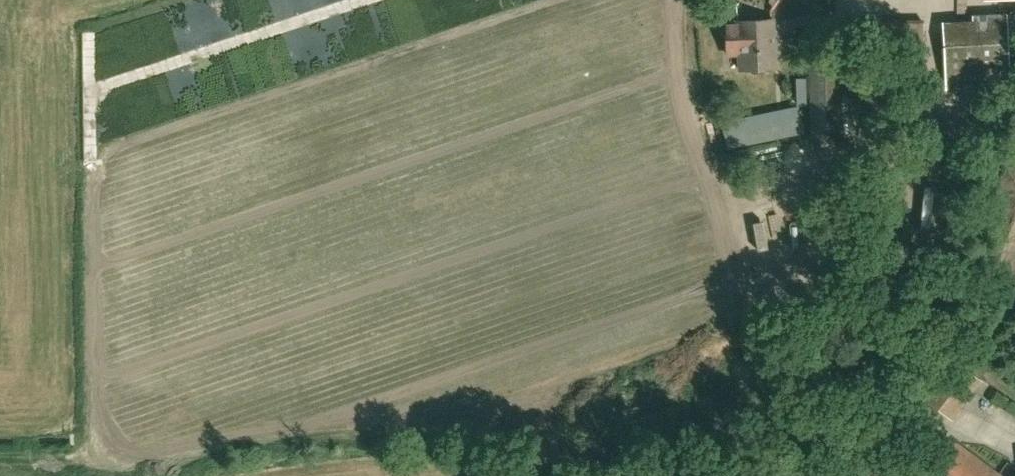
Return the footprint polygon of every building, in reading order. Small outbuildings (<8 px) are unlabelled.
[(949,15),(951,64),(966,64),(967,81),(1014,80),(1014,44),(1014,13),(949,15)] [(773,18),(737,20),(723,21),(725,57),(739,56),(740,69),(775,67),(773,18)] [(861,22),(861,40),(927,40),(927,23),(861,22)] [(840,134),(839,70),(839,62),(809,63),(811,135),(840,134)] [(805,75),(796,75),(796,103),(806,102),(805,75)] [(721,121),(726,148),(803,132),(798,105),(721,121)] [(962,406),(981,381),(953,359),(924,397),(946,413),(956,401),(962,406)] [(957,441),(930,475),(1001,475),(957,441)]
